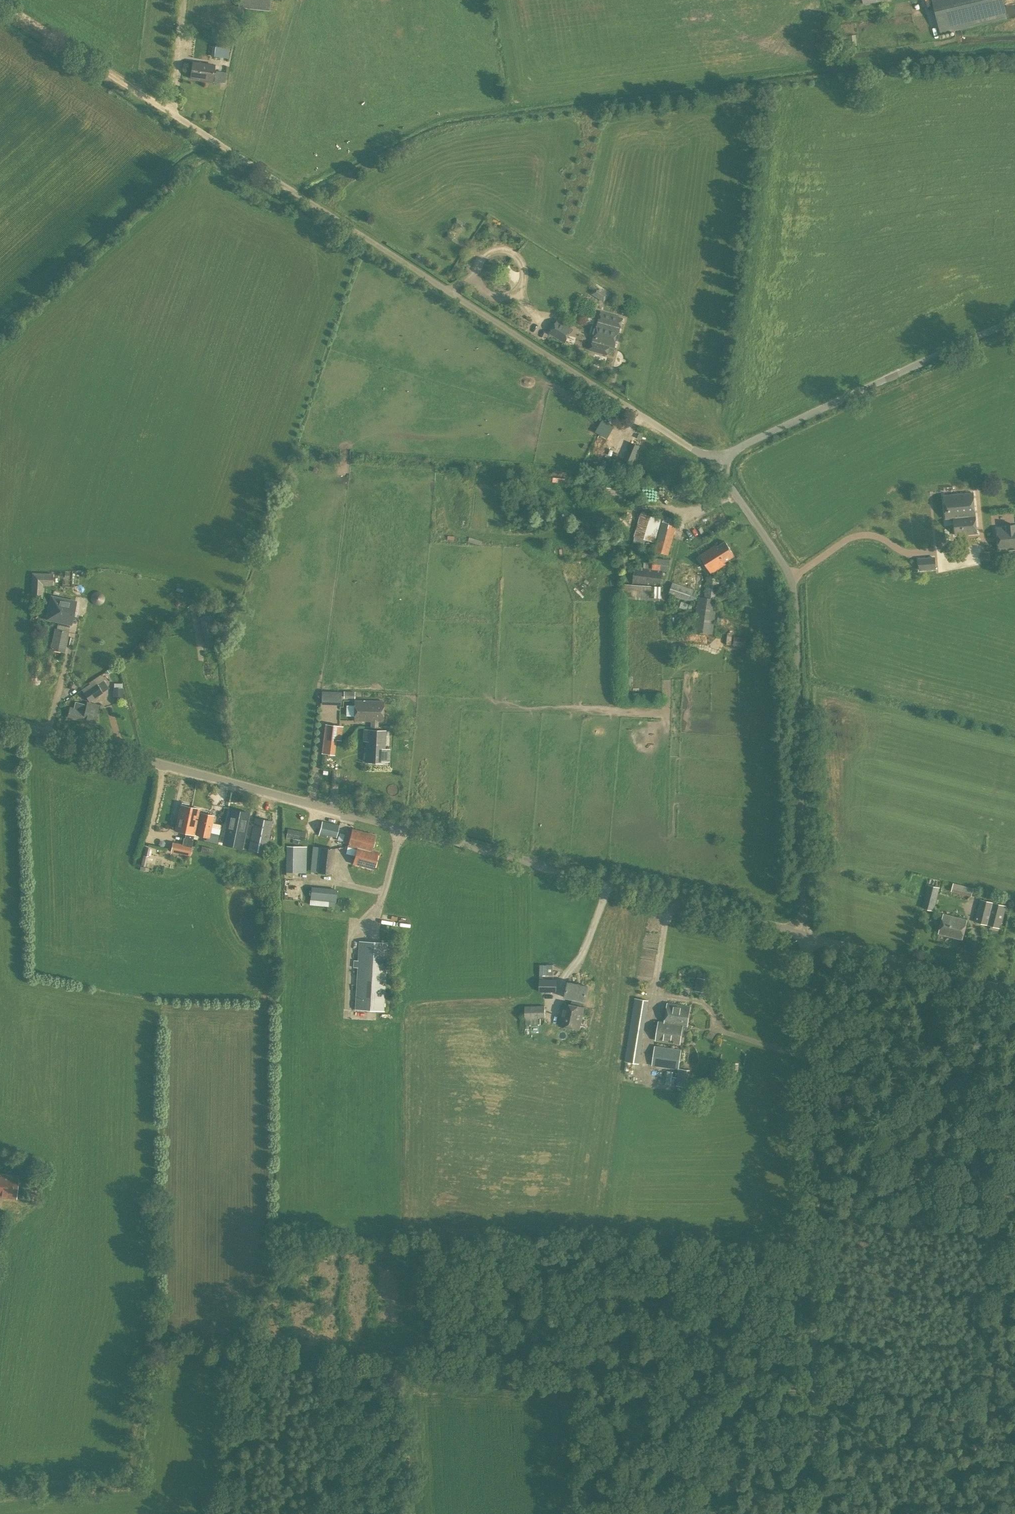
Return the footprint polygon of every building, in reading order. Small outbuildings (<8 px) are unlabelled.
[(270,0),(238,0),(237,7),(269,11),(270,0)] [(1008,18),(1003,0),(957,0),(934,6),(941,34),(1008,18)] [(857,45),(856,35),(848,36),(850,46),(857,45)] [(228,58),(229,49),(212,46),(211,55),(228,58)] [(212,82),(214,65),(193,62),(190,78),(201,79),(201,80),(212,82)] [(457,218),(453,224),(460,228),(464,222),(457,218)] [(448,232),(444,238),(451,242),(455,237),(448,232)] [(417,254),(414,258),(423,264),(426,260),(417,254)] [(594,295),(605,301),(610,293),(600,286),(594,295)] [(615,348),(623,318),(601,311),(590,350),(607,355),(610,346),(615,348)] [(564,343),(573,329),(558,319),(549,333),(564,343)] [(603,418),(595,431),(607,438),(615,425),(603,418)] [(633,463),(640,446),(631,442),(624,459),(633,463)] [(955,535),(977,533),(974,493),(944,495),(946,519),(954,518),(955,535)] [(654,542),(661,519),(641,512),(634,536),(654,542)] [(668,555),(677,521),(672,520),(673,518),(663,515),(654,551),(668,555)] [(1014,525),(1007,525),(1007,527),(997,528),(999,550),(1014,549),(1014,527),(1014,525)] [(725,562),(735,555),(725,541),(718,546),(717,544),(700,555),(712,573),(726,564),(725,562)] [(917,557),(918,568),(934,567),(933,556),(917,557)] [(632,583),(661,586),(663,570),(668,571),(669,559),(653,558),(652,563),(644,562),(643,568),(633,567),(632,583)] [(668,595),(693,603),(697,586),(702,586),(702,575),(681,569),(681,571),(674,571),(674,583),(672,582),(668,595)] [(713,634),(720,580),(707,578),(704,597),(698,596),(693,630),(713,634)] [(32,595),(41,596),(42,584),(32,583),(32,595)] [(622,599),(659,601),(660,586),(623,584),(622,599)] [(68,622),(75,598),(52,592),(46,616),(68,622)] [(728,647),(745,647),(745,633),(728,633),(728,647)] [(90,702),(103,693),(93,679),(88,682),(89,684),(81,689),(90,702)] [(321,705),(341,705),(341,691),(321,691),(321,705)] [(370,726),(378,726),(378,721),(383,722),(384,701),(354,700),(354,721),(370,722),(370,726)] [(87,702),(85,711),(70,707),(67,717),(94,724),(98,705),(87,702)] [(325,724),(324,731),(323,739),(336,741),(336,740),(341,740),(342,726),(338,726),(325,724)] [(378,730),(378,726),(370,726),(370,730),(364,730),(364,739),(366,739),(365,761),(383,762),(385,731),(378,730)] [(323,739),(321,753),(325,754),(325,757),(332,758),(332,754),(334,755),(336,741),(323,739)] [(175,831),(185,833),(184,838),(183,838),(182,844),(172,842),(170,852),(172,852),(171,855),(181,857),(182,854),(190,856),(194,835),(196,828),(193,826),(193,823),(190,822),(193,807),(180,804),(175,831)] [(200,809),(193,807),(190,822),(193,823),(193,826),(196,828),(194,835),(206,838),(209,838),(210,833),(213,816),(199,812),(200,809)] [(230,809),(225,834),(234,836),(232,846),(241,848),(249,813),(230,809)] [(266,853),(272,821),(254,817),(248,850),(266,853)] [(322,821),(318,836),(326,838),(327,835),(336,838),(339,825),(322,821)] [(286,837),(304,840),(305,831),(287,828),(286,837)] [(357,848),(371,850),(375,835),(352,829),(347,846),(357,848)] [(210,833),(209,838),(206,838),(206,840),(217,843),(217,842),(219,834),(210,833)] [(201,852),(212,855),(214,849),(202,846),(201,852)] [(306,872),(306,847),(286,846),(286,872),(306,872)] [(333,874),(335,849),(312,847),(310,872),(333,874)] [(371,850),(357,848),(353,863),(373,869),(378,852),(371,850)] [(951,891),(971,897),(973,888),(953,883),(951,891)] [(928,884),(922,908),(933,911),(934,907),(938,908),(940,900),(937,899),(939,887),(928,884)] [(331,888),(311,886),(310,905),(334,906),(334,902),(336,902),(337,889),(331,889),(331,888)] [(1001,928),(1006,906),(980,899),(974,922),(991,926),(989,932),(998,934),(999,928),(1001,928)] [(962,939),(967,920),(944,914),(939,934),(962,939)] [(354,977),(356,977),(354,1010),(384,1011),(388,942),(358,941),(357,960),(353,960),(353,968),(357,967),(357,971),(355,970),(354,977)] [(540,963),(539,973),(554,974),(554,964),(540,963)] [(705,992),(707,979),(697,977),(695,991),(705,992)] [(556,979),(544,979),(539,979),(539,992),(556,992),(556,979)] [(588,986),(568,982),(565,997),(584,1001),(588,986)] [(639,1064),(648,1000),(635,998),(624,1061),(639,1064)] [(579,1029),(584,1007),(564,1003),(559,1025),(579,1029)] [(664,1023),(659,1022),(656,1040),(680,1043),(682,1027),(687,1028),(690,1006),(667,1003),(664,1023)] [(544,1005),(525,1006),(525,1024),(540,1024),(540,1018),(545,1018),(544,1005)] [(688,1087),(690,1070),(679,1068),(681,1049),(654,1045),(652,1066),(678,1069),(676,1086),(688,1087)] [(0,1174),(0,1197),(16,1198),(18,1175),(0,1174)]
